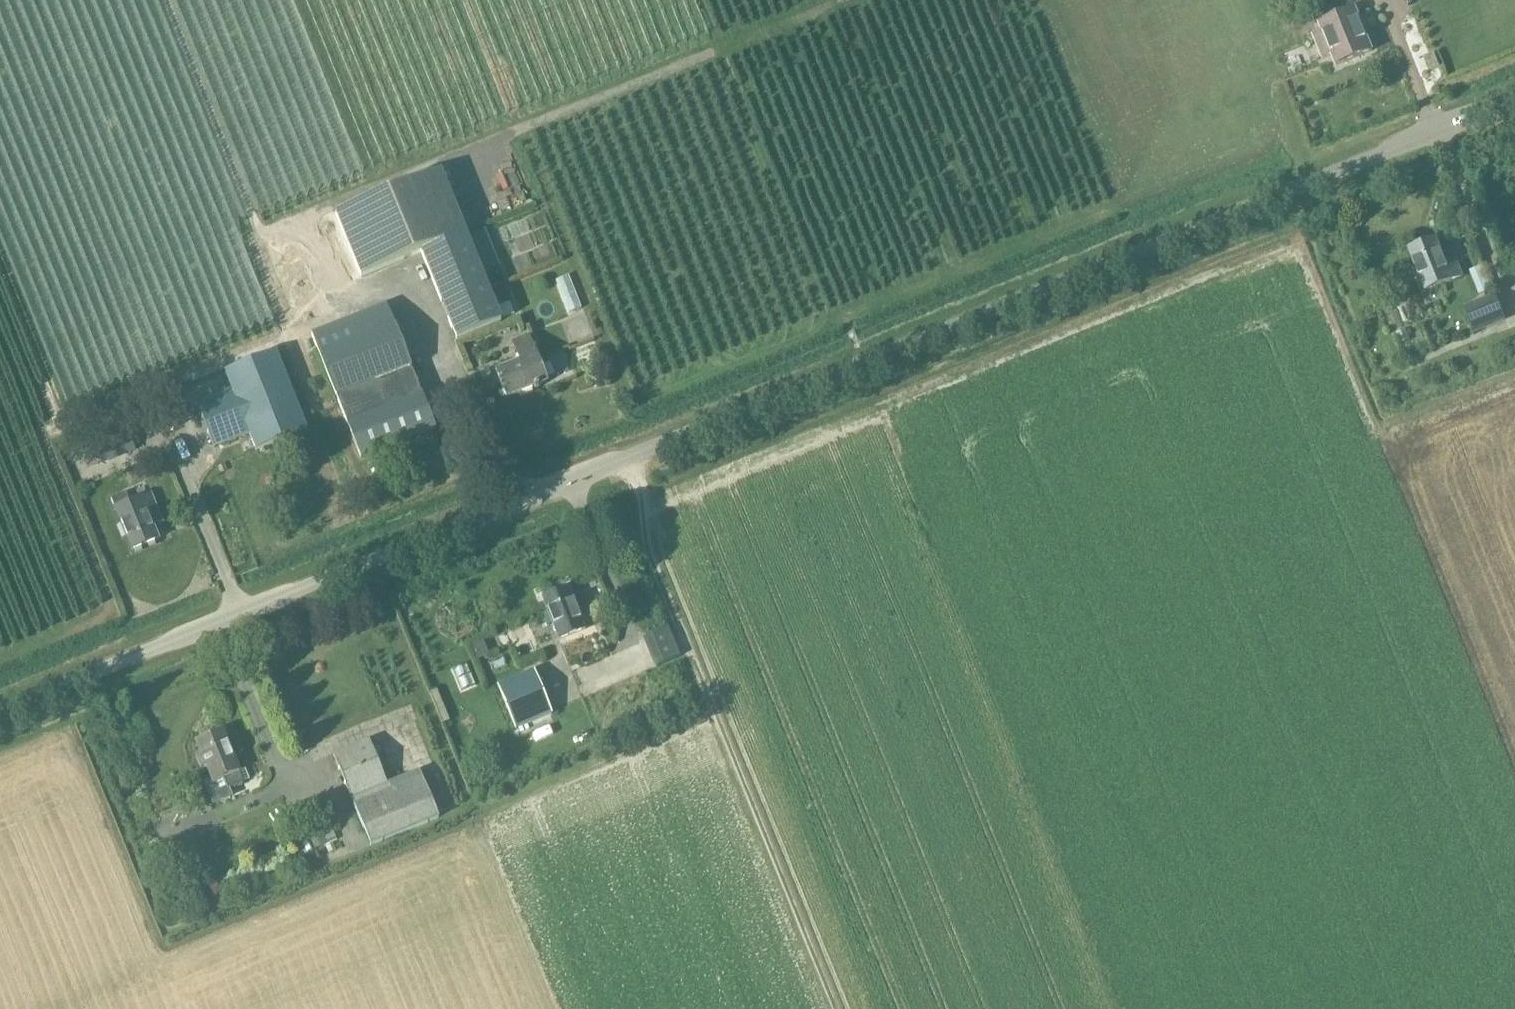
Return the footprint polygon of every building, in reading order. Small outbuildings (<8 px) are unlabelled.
[(1355,9),(1318,24),(1321,31),(1312,35),(1321,58),(1331,55),(1335,66),(1371,51),(1355,9)] [(1429,70),(1438,66),(1433,53),(1424,57),(1429,70)] [(421,252),(456,339),(500,321),(441,171),(336,213),(361,276),(421,252)] [(314,222),(290,231),(296,248),(320,239),(314,222)] [(1425,290),(1461,276),(1454,260),(1445,264),(1434,238),(1408,249),(1425,290)] [(254,273),(265,270),(254,242),(244,246),(254,273)] [(1479,264),(1467,267),(1474,291),(1486,288),(1479,264)] [(271,315),(282,311),(271,283),(260,288),(271,315)] [(1463,310),(1472,330),(1503,317),(1495,297),(1463,310)] [(434,428),(393,324),(386,305),(311,334),(335,397),(359,458),(434,428)] [(401,337),(404,351),(419,348),(417,335),(401,337)] [(546,382),(532,346),(527,336),(512,342),(516,354),(520,363),(495,373),(505,399),(546,382)] [(255,450),(305,430),(274,352),(224,372),(231,389),(195,403),(212,447),(248,433),(255,450)] [(420,355),(410,357),(414,376),(423,374),(420,355)] [(442,412),(454,408),(448,392),(436,397),(442,412)] [(104,463),(138,449),(131,434),(97,448),(104,463)] [(149,494),(129,502),(125,492),(110,498),(130,549),(156,539),(146,514),(156,510),(149,494)] [(558,639),(593,625),(587,609),(577,613),(568,588),(541,598),(558,639)] [(514,729),(550,714),(532,670),(496,685),(514,729)] [(200,768),(205,766),(212,782),(222,778),(226,789),(242,782),(237,771),(238,771),(221,730),(195,740),(201,754),(195,756),(200,768)] [(418,770),(386,783),(367,740),(332,755),(370,845),(438,816),(418,770)]
